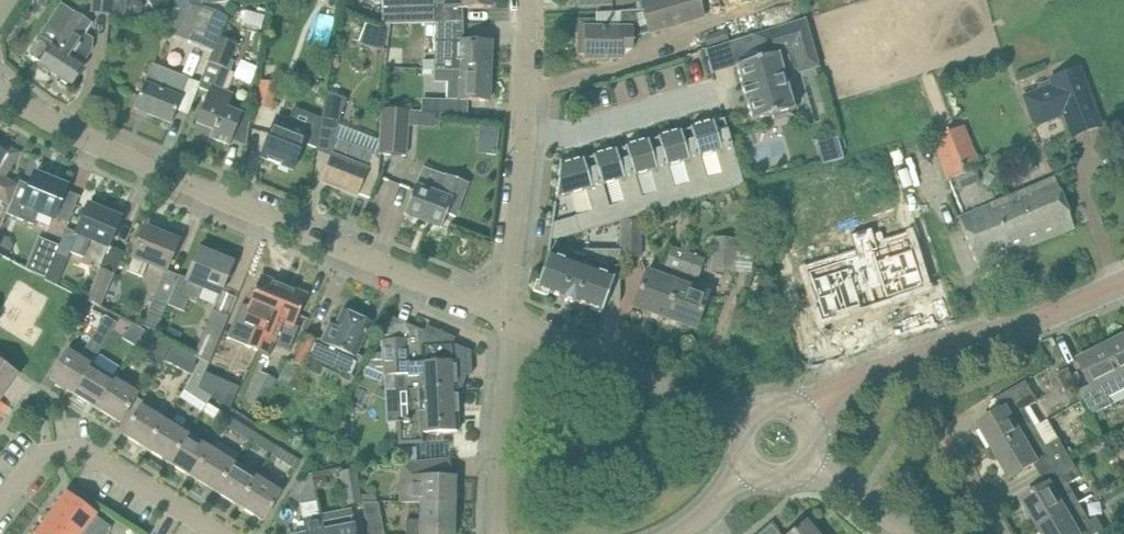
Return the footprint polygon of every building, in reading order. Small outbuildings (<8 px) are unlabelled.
[(93,11),(110,13),(111,0),(94,0),(93,11)] [(128,7),(133,14),(141,13),(145,6),(141,0),(131,0),(128,7)] [(167,11),(175,9),(179,9),(191,7),(186,0),(160,0),(167,11)] [(170,34),(212,51),(214,51),(219,36),(232,0),(230,0),(202,5),(191,7),(179,9),(170,34)] [(444,3),(408,4),(408,0),(381,1),(381,23),(456,21),(456,8),(491,7),(491,0),(444,0),(444,3)] [(637,2),(647,34),(705,17),(700,0),(645,0),(637,2)] [(71,86),(83,68),(85,65),(82,63),(91,49),(92,37),(86,33),(93,23),(75,11),(52,43),(44,38),(40,37),(37,39),(31,49),(30,52),(32,56),(40,61),(38,64),(71,86)] [(579,20),(578,54),(585,54),(585,58),(607,59),(620,59),(620,49),(632,49),(632,39),(632,13),(626,13),(618,12),(596,12),(596,20),(579,20)] [(818,67),(820,67),(815,49),(806,18),(731,42),(735,55),(757,49),(760,58),(736,65),(736,67),(737,67),(738,70),(742,85),(741,85),(746,102),(747,101),(748,103),(752,119),(751,120),(752,121),(773,115),(773,118),(789,114),(788,111),(795,109),(795,107),(794,107),(784,73),(787,72),(782,53),(792,50),(794,55),(799,73),(818,67)] [(435,26),(434,69),(439,69),(489,71),(490,41),(468,41),(465,40),(464,40),(464,25),(435,26)] [(726,32),(705,39),(709,49),(729,42),(726,32)] [(197,124),(193,136),(210,142),(211,138),(230,145),(231,140),(237,124),(242,114),(227,108),(232,94),(222,90),(234,61),(231,60),(237,43),(219,36),(214,51),(212,51),(200,82),(198,87),(209,91),(204,103),(196,124),(197,124)] [(240,59),(236,77),(254,81),(258,63),(240,59)] [(146,83),(145,83),(135,108),(172,122),(188,81),(186,80),(186,81),(153,68),(146,83)] [(1024,96),(1023,96),(1034,125),(1063,114),(1071,137),(1101,126),(1079,68),(1050,79),(1052,86),(1024,96)] [(434,70),(433,81),(447,82),(447,99),(436,99),(435,113),(466,116),(466,100),(468,100),(488,101),(489,71),(439,69),(434,69),(434,70)] [(262,80),(257,105),(272,108),(276,83),(262,80)] [(333,141),(347,99),(326,92),(318,136),(333,141)] [(405,155),(408,110),(383,108),(380,153),(405,155)] [(276,115),(260,157),(293,169),(309,128),(276,115)] [(690,128),(698,157),(714,153),(720,174),(705,179),(709,195),(744,185),(724,118),(708,123),(708,122),(704,123),(703,121),(693,123),(694,126),(690,127),(690,128)] [(948,178),(983,163),(965,122),(930,137),(948,178)] [(478,153),(499,154),(500,126),(479,126),(478,153)] [(658,138),(666,166),(681,162),(688,183),(672,188),(677,204),(709,195),(705,179),(698,157),(690,128),(675,133),(675,132),(672,133),(671,130),(661,133),(661,136),(657,137),(658,138)] [(625,147),(633,176),(649,171),(655,193),(640,197),(644,213),(677,204),(672,188),(666,166),(658,138),(643,142),(643,141),(639,142),(638,139),(628,142),(629,145),(625,146),(625,147)] [(339,139),(339,140),(323,181),(356,194),(366,170),(365,170),(372,153),(339,139)] [(9,205),(18,186),(4,177),(19,153),(0,141),(0,200),(9,205)] [(616,181),(623,202),(607,207),(612,223),(644,213),(640,197),(633,176),(625,147),(610,151),(607,152),(606,149),(596,152),(596,154),(592,156),(593,157),(601,185),(616,181)] [(612,223),(607,207),(601,185),(593,157),(578,161),(578,160),(574,161),(573,158),(562,161),(561,161),(561,160),(560,160),(558,175),(555,198),(556,198),(585,190),(592,211),(576,216),(576,215),(575,216),(579,232),(612,223)] [(404,213),(441,228),(447,213),(455,217),(468,182),(445,173),(445,175),(435,171),(428,190),(415,185),(412,193),(404,213)] [(9,205),(6,215),(33,226),(39,211),(54,217),(58,207),(65,191),(67,187),(34,174),(29,185),(20,181),(18,186),(9,205)] [(1056,186),(1053,178),(1016,193),(1035,237),(1071,222),(1068,214),(1085,207),(1074,179),(1056,186)] [(88,204),(76,233),(66,228),(56,252),(56,253),(68,257),(70,252),(82,257),(90,238),(109,246),(120,218),(120,217),(123,209),(106,202),(102,210),(88,204)] [(640,256),(639,221),(622,222),(623,256),(640,256)] [(166,270),(170,261),(178,241),(145,227),(127,270),(143,277),(149,263),(166,270)] [(851,235),(857,256),(869,291),(881,287),(885,300),(923,288),(907,240),(878,249),(871,228),(851,235)] [(713,268),(730,270),(734,239),(715,238),(713,268)] [(55,253),(56,253),(56,252),(42,246),(32,271),(46,277),(55,253)] [(646,272),(641,285),(634,305),(665,317),(688,254),(672,248),(666,265),(674,268),(669,280),(646,272)] [(620,302),(620,250),(559,249),(556,257),(548,255),(539,280),(537,280),(533,290),(548,295),(548,293),(563,298),(563,300),(574,304),(575,302),(602,312),(609,291),(618,294),(618,302),(620,302)] [(179,275),(168,303),(168,304),(184,311),(189,300),(197,303),(204,286),(223,294),(236,261),(216,253),(215,256),(199,250),(188,278),(179,275)] [(688,254),(665,317),(696,328),(708,294),(685,286),(689,273),(697,276),(704,260),(688,254)] [(869,291),(857,256),(807,272),(823,320),(860,308),(856,295),(869,291)] [(100,267),(87,299),(90,300),(101,305),(113,273),(100,267)] [(243,321),(254,326),(246,344),(257,349),(284,285),(261,276),(247,309),(248,309),(243,321)] [(284,285),(257,349),(269,354),(274,341),(290,347),(297,329),(293,328),(307,295),(284,285)] [(168,304),(168,303),(155,297),(143,326),(157,331),(168,304)] [(210,362),(212,357),(230,313),(214,306),(194,355),(201,358),(208,362),(210,362)] [(288,361),(278,382),(291,389),(304,360),(343,378),(343,379),(349,382),(350,381),(351,379),(350,378),(357,364),(360,359),(355,357),(356,354),(361,343),(370,322),(343,310),(335,328),(329,325),(321,342),(304,334),(291,362),(288,361)] [(105,315),(90,338),(103,346),(117,323),(105,315)] [(132,323),(122,338),(134,346),(137,342),(144,330),(132,323)] [(395,375),(396,390),(387,390),(388,421),(399,421),(400,443),(422,442),(422,433),(458,431),(456,388),(455,375),(466,375),(472,374),(470,351),(465,349),(452,343),(454,338),(426,326),(424,331),(412,326),(406,339),(383,340),(384,362),(384,375),(395,375)] [(144,330),(137,342),(150,350),(164,359),(169,351),(171,345),(144,330)] [(1107,345),(1123,378),(1123,337),(1107,345)] [(1123,391),(1123,378),(1107,345),(1079,360),(1091,384),(1080,390),(1092,414),(1114,403),(1111,397),(1123,391)] [(73,393),(91,364),(67,350),(49,379),(73,393)] [(164,360),(191,374),(197,365),(169,351),(164,359),(164,360)] [(191,374),(181,390),(206,405),(208,402),(212,396),(212,395),(200,388),(199,387),(208,362),(201,358),(197,365),(191,374)] [(0,361),(0,396),(2,397),(18,375),(0,361)] [(91,364),(73,393),(96,408),(114,379),(91,364)] [(264,409),(277,379),(260,371),(246,401),(264,409)] [(206,372),(200,388),(212,395),(212,396),(231,408),(240,387),(206,372)] [(114,379),(96,408),(120,422),(138,394),(114,379)] [(995,451),(1037,426),(1027,408),(1038,401),(1026,381),(997,398),(1003,410),(979,423),(995,451)] [(226,426),(231,417),(208,402),(206,405),(202,411),(226,426)] [(141,405),(135,416),(123,434),(147,449),(165,420),(141,405)] [(248,440),(253,431),(231,417),(226,426),(248,440)] [(165,420),(147,449),(170,463),(188,434),(165,420)] [(1049,420),(1037,426),(995,451),(1012,478),(1035,465),(1041,475),(1071,457),(1059,438),(1049,420)] [(271,454),(277,445),(253,431),(248,440),(271,454)] [(188,434),(170,463),(193,478),(211,448),(188,434)] [(277,445),(271,454),(295,469),(300,460),(277,445)] [(211,448),(193,478),(216,492),(234,463),(211,448)] [(1082,476),(1071,457),(1041,475),(1047,486),(1023,499),(1039,526),(1082,501),(1071,482),(1082,476)] [(402,464),(401,502),(420,503),(454,504),(454,498),(458,498),(459,485),(454,485),(455,477),(441,477),(426,477),(424,461),(402,464)] [(234,463),(216,492),(239,506),(257,477),(234,463)] [(339,471),(346,504),(362,501),(361,495),(360,495),(356,469),(355,469),(342,471),(339,471)] [(289,495),(301,503),(304,519),(308,533),(305,533),(322,533),(319,516),(311,474),(300,476),(289,495)] [(257,477),(239,506),(263,521),(281,492),(257,477)] [(71,533),(106,533),(112,527),(67,494),(49,518),(71,533)] [(362,501),(369,533),(382,533),(385,533),(378,502),(377,502),(362,501)] [(1082,501),(1039,526),(1044,533),(1107,533),(1097,517),(1092,520),(1082,501)] [(406,533),(453,533),(454,504),(420,503),(420,520),(406,520),(406,533)] [(319,516),(322,533),(354,533),(352,520),(335,523),(333,513),(319,516)] [(37,533),(71,533),(49,518),(37,533)] [(814,533),(816,530),(811,524),(808,526),(805,522),(790,533),(815,533),(814,533)]
